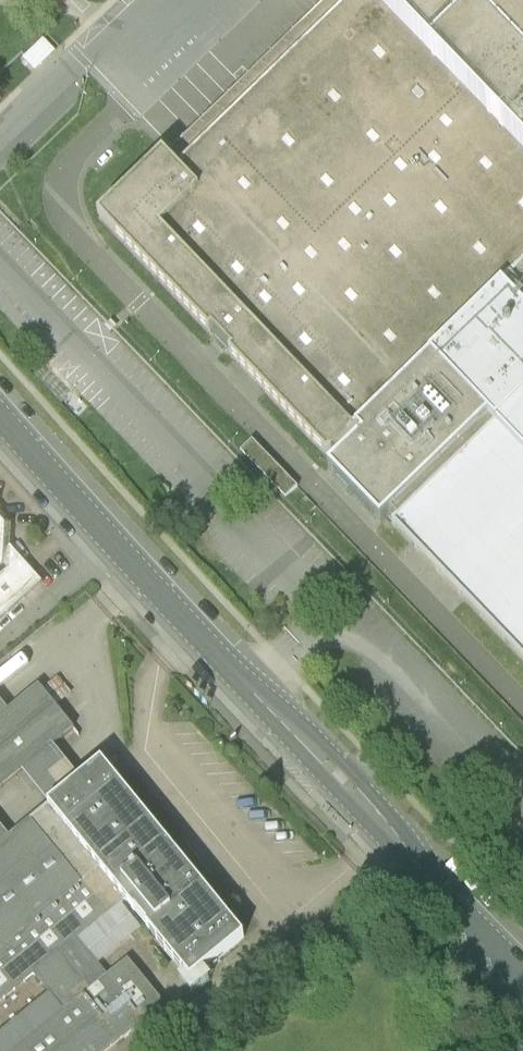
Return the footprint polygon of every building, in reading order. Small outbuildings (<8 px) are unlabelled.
[(389,515),(394,521),(392,523),(522,659),(522,158),(370,0),(358,0),(182,169),(184,172),(181,175),(164,156),(99,219),(210,335),(212,334),(231,354),(230,356),(329,459),(333,456),(337,460),(328,468),(381,523),(389,515)] [(522,158),(522,0),(370,0),(522,158)] [(253,440),(252,439),(240,450),(286,498),(298,486),(297,485),(296,486),(252,441),(253,440)] [(41,584),(10,549),(11,526),(0,513),(0,620),(41,584)] [(43,692),(56,709),(73,695),(60,678),(43,692)] [(43,692),(40,688),(10,713),(0,701),(0,791),(22,773),(50,807),(10,839),(0,827),(0,1003),(34,975),(50,995),(0,1036),(0,1050),(107,1050),(163,1005),(128,962),(108,979),(97,966),(141,930),(121,905),(125,901),(191,982),(244,938),(102,764),(82,782),(53,748),(74,730),(56,709),(43,692)]
